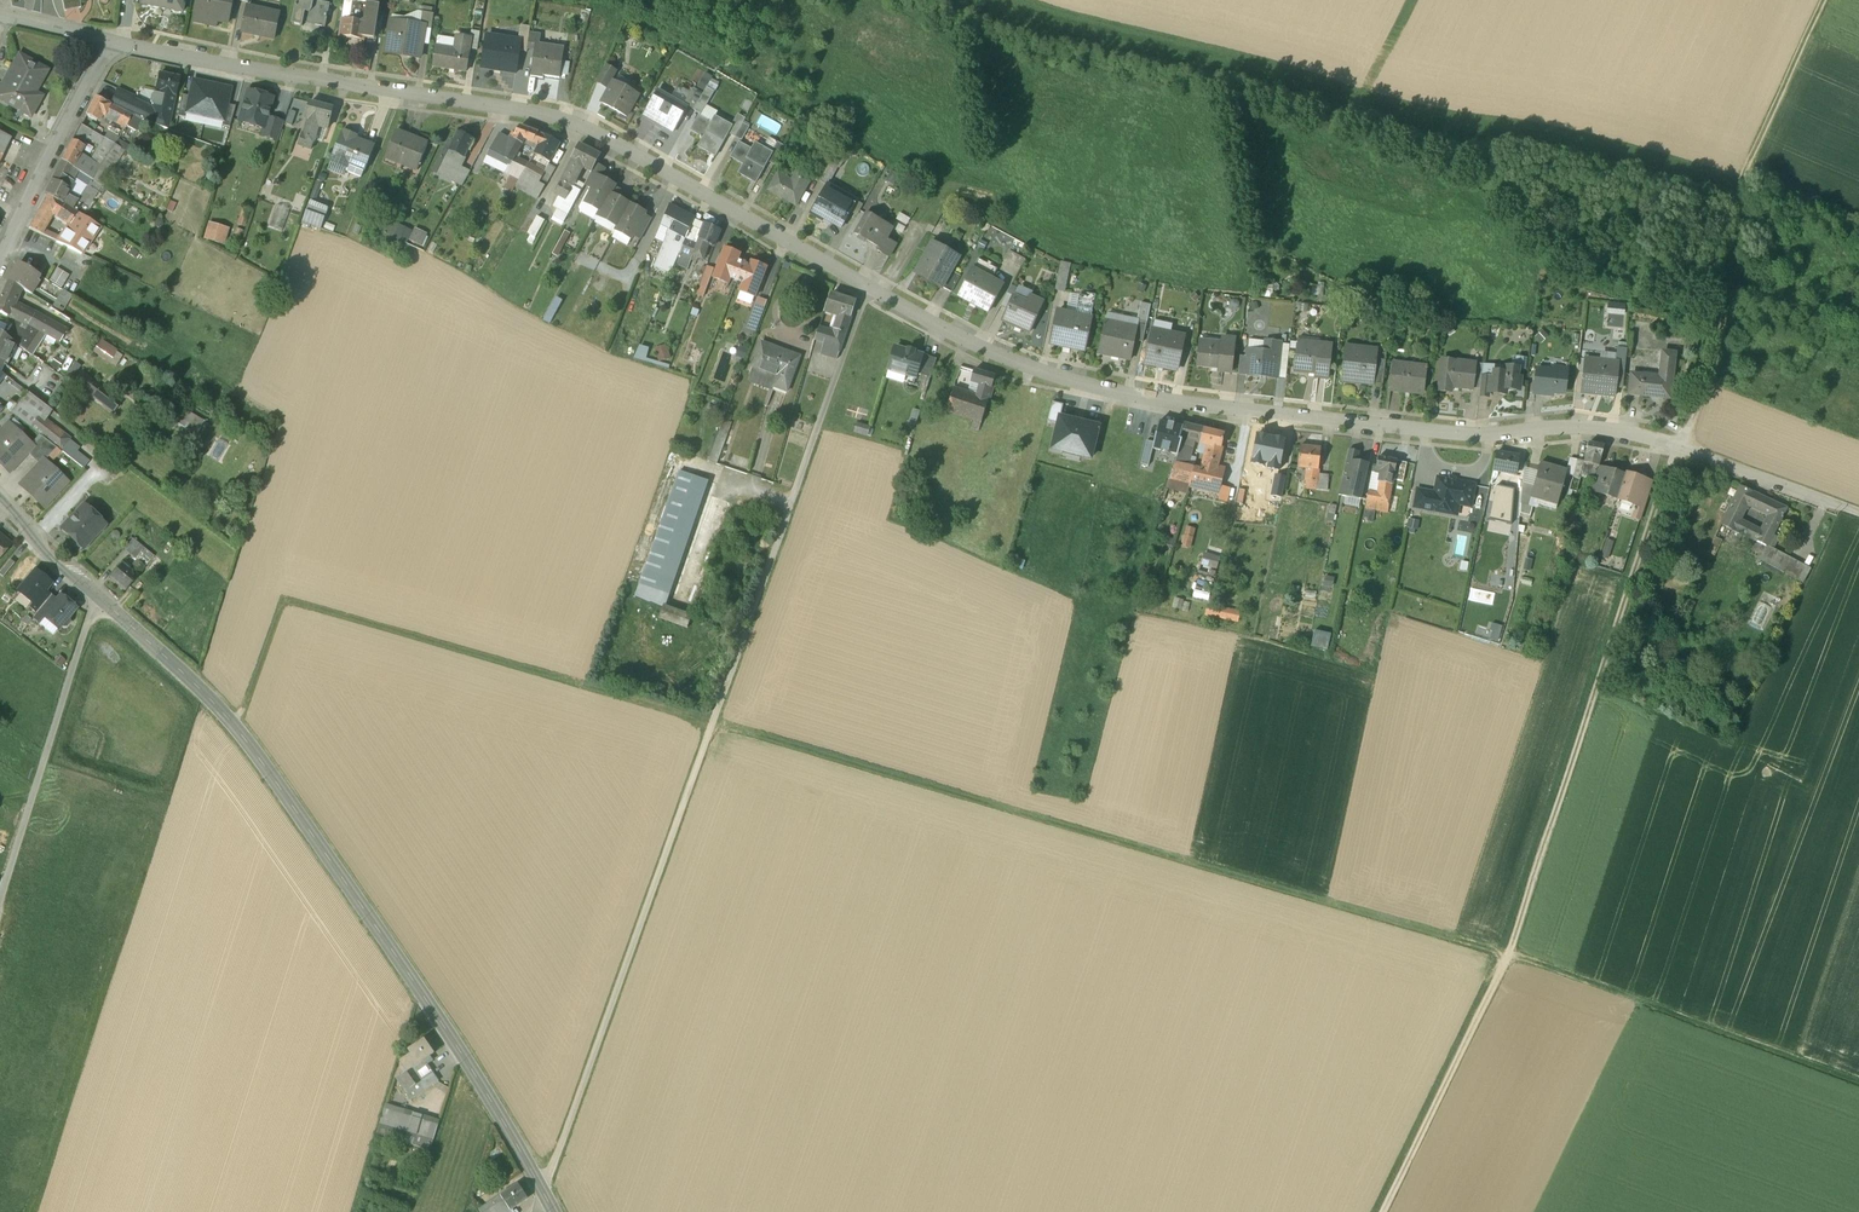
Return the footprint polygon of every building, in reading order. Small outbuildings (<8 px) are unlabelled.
[(64,11),(81,7),(79,0),(62,0),(64,11)] [(140,4),(181,13),(183,0),(141,0),(140,4)] [(194,22),(208,25),(209,17),(217,18),(216,20),(228,23),(233,0),(199,0),(194,22)] [(307,0),(297,0),(292,24),(302,26),(303,22),(319,26),(324,27),(329,5),(307,0)] [(379,5),(368,4),(367,9),(346,6),(346,0),(345,0),(340,37),(346,38),(348,38),(348,37),(359,38),(359,40),(363,40),(364,37),(374,39),(379,5)] [(264,14),(247,11),(242,32),(274,39),(279,13),(265,10),(264,14)] [(434,14),(422,12),(420,25),(425,25),(424,28),(432,29),(434,14)] [(420,25),(391,20),(387,49),(407,52),(407,56),(419,58),(424,28),(425,25),(420,25)] [(319,26),(303,22),(302,26),(300,31),(317,35),(319,26)] [(530,26),(520,25),(518,40),(520,40),(518,51),(526,52),(527,48),(529,32),(530,26)] [(471,31),(470,37),(471,38),(470,49),(477,50),(480,33),(471,31)] [(438,32),(436,46),(454,49),(456,35),(438,32)] [(540,34),(529,32),(527,48),(534,49),(535,42),(539,42),(540,34)] [(454,49),(436,46),(433,66),(466,71),(470,49),(471,38),(470,37),(456,35),(454,49)] [(518,40),(487,35),(481,68),(515,74),(518,51),(520,40),(518,40)] [(359,38),(348,37),(348,38),(346,38),(345,46),(362,49),(363,40),(359,40),(359,38)] [(539,42),(535,42),(534,49),(529,76),(542,78),(542,75),(559,77),(561,63),(555,62),(558,45),(539,42)] [(18,54),(0,88),(0,100),(18,109),(15,114),(19,116),(22,112),(30,116),(41,96),(35,92),(47,70),(18,54)] [(606,66),(598,82),(606,87),(615,71),(606,66)] [(178,77),(160,73),(156,91),(175,95),(178,77)] [(186,112),(204,117),(212,84),(193,79),(186,112)] [(639,94),(614,80),(602,102),(627,116),(639,94)] [(204,117),(223,121),(231,88),(212,84),(204,117)] [(175,95),(156,91),(155,94),(152,97),(150,101),(152,106),(152,108),(144,106),(133,100),(134,97),(117,89),(110,104),(117,109),(132,115),(141,119),(167,129),(175,95)] [(694,89),(685,104),(694,110),(703,94),(694,89)] [(672,98),(658,90),(645,114),(658,121),(659,120),(665,123),(663,127),(673,133),(686,109),(676,103),(675,105),(669,102),(672,98)] [(271,98),(247,91),(238,121),(261,127),(262,127),(265,117),(271,98)] [(703,94),(694,110),(702,114),(711,98),(703,94)] [(105,102),(95,97),(85,115),(96,121),(100,112),(105,102)] [(105,102),(100,112),(112,119),(117,109),(110,104),(105,102)] [(332,107),(308,102),(305,113),(309,115),(305,135),(315,139),(318,126),(328,128),(332,107)] [(132,115),(117,109),(112,119),(126,126),(132,115)] [(285,125),(292,126),(296,112),(289,110),(285,125)] [(85,115),(80,124),(89,129),(90,130),(96,121),(85,115)] [(141,119),(132,115),(126,126),(136,131),(141,119)] [(739,115),(732,126),(733,127),(729,133),(735,137),(742,124),(745,119),(739,115)] [(728,129),(714,120),(712,123),(700,116),(691,130),(704,138),(699,146),(716,156),(729,133),(733,127),(732,126),(731,125),(728,129)] [(283,122),(265,117),(262,127),(261,127),(258,135),(276,140),(277,138),(281,127),(283,122)] [(80,124),(73,135),(82,141),(83,140),(88,130),(89,129),(80,124)] [(742,124),(735,137),(741,140),(748,127),(742,124)] [(538,146),(544,136),(520,126),(514,137),(524,141),(538,146)] [(108,142),(88,130),(83,140),(85,141),(102,152),(108,142)] [(428,143),(395,130),(384,158),(417,171),(428,143)] [(104,138),(115,144),(118,139),(119,138),(107,131),(104,138)] [(374,143),(343,131),(331,161),(343,166),(346,167),(348,164),(363,170),(374,143)] [(0,132),(0,154),(2,154),(10,137),(0,132)] [(473,139),(457,132),(453,140),(449,139),(445,147),(449,149),(449,150),(464,157),(473,139)] [(505,154),(513,138),(501,133),(486,160),(499,166),(505,154)] [(302,134),(299,145),(311,149),(315,139),(305,135),(302,134)] [(82,141),(73,135),(61,160),(72,166),(79,152),(85,141),(83,140),(82,141)] [(560,144),(544,136),(538,146),(534,153),(550,162),(560,144)] [(513,138),(505,154),(514,159),(524,141),(514,137),(513,138)] [(118,139),(115,144),(128,152),(131,146),(118,139)] [(116,147),(108,142),(102,152),(107,155),(110,157),(116,147)] [(752,150),(740,143),(731,157),(744,164),(739,173),(756,182),(768,161),(772,153),(763,148),(761,151),(754,147),(752,150)] [(777,143),(772,153),(768,161),(774,164),(784,147),(777,143)] [(600,155),(579,144),(571,159),(572,159),(560,182),(561,183),(562,181),(572,186),(582,168),(586,170),(587,167),(592,169),(600,155)] [(100,166),(79,152),(72,166),(78,170),(93,179),(102,185),(123,151),(116,147),(110,157),(107,155),(100,166)] [(464,157),(449,150),(449,149),(445,147),(435,169),(453,178),(454,178),(460,167),(464,157)] [(514,159),(505,154),(499,166),(515,174),(521,177),(527,165),(514,159)] [(831,163),(818,156),(808,173),(813,176),(813,175),(821,180),(831,163)] [(72,166),(61,160),(55,171),(72,181),(74,178),(78,170),(72,166)] [(831,163),(822,178),(821,180),(820,181),(826,185),(827,184),(828,184),(837,167),(831,163)] [(363,170),(348,164),(346,167),(343,166),(342,169),(361,177),(363,170)] [(543,190),(551,175),(544,172),(528,164),(527,165),(521,177),(518,181),(515,187),(538,198),(543,190)] [(596,164),(585,184),(593,188),(599,177),(600,177),(605,169),(596,164)] [(556,168),(549,165),(544,172),(551,175),(556,168)] [(460,167),(454,178),(453,178),(452,180),(462,185),(470,172),(460,167)] [(801,169),(794,183),(778,174),(769,190),(796,205),(813,176),(808,173),(801,169)] [(93,179),(78,170),(74,178),(87,186),(88,187),(93,179)] [(72,181),(55,171),(51,180),(68,189),(72,181)] [(600,177),(599,177),(593,188),(586,202),(601,211),(611,194),(614,187),(615,186),(600,177)] [(88,187),(87,186),(81,195),(90,201),(102,185),(93,179),(88,187)] [(68,189),(51,180),(44,193),(48,194),(61,202),(72,208),(77,200),(66,195),(69,189),(68,189)] [(572,186),(562,181),(561,183),(555,194),(560,196),(574,204),(581,191),(572,186)] [(828,184),(827,184),(826,185),(824,188),(810,213),(823,220),(824,217),(842,227),(856,201),(828,184)] [(614,187),(611,194),(619,199),(623,192),(614,187)] [(61,202),(48,194),(39,210),(48,215),(51,210),(70,222),(76,211),(72,208),(61,202)] [(619,199),(611,194),(601,211),(599,216),(618,227),(630,205),(619,199)] [(90,201),(81,195),(77,200),(72,208),(76,211),(82,214),(90,201)] [(574,204),(560,196),(554,207),(568,214),(574,204)] [(309,203),(301,222),(318,229),(326,209),(309,203)] [(281,231),(289,210),(276,205),(269,227),(281,231)] [(645,213),(630,205),(618,227),(616,230),(631,238),(633,235),(644,216),(645,213)] [(669,231),(685,238),(688,229),(693,218),(669,205),(664,216),(675,222),(669,231)] [(48,215),(39,210),(34,219),(45,224),(48,215)] [(82,214),(76,211),(70,222),(57,241),(65,245),(81,253),(99,226),(84,216),(82,214)] [(248,215),(241,212),(236,226),(244,228),(248,215)] [(892,227),(867,213),(855,233),(880,247),(886,238),(892,227)] [(644,216),(633,235),(641,239),(651,220),(644,216)] [(675,222),(664,216),(660,226),(669,231),(675,222)] [(704,224),(693,218),(688,229),(685,238),(696,244),(703,228),(704,224)] [(45,224),(34,219),(29,228),(41,233),(44,227),(45,224)] [(545,223),(537,219),(529,236),(526,242),(533,245),(545,223)] [(229,230),(208,224),(203,238),(225,244),(229,230)] [(720,231),(704,224),(703,228),(696,244),(692,255),(703,260),(708,245),(713,247),(720,231)] [(58,234),(44,227),(41,233),(55,240),(58,234)] [(422,248),(427,236),(414,230),(413,233),(399,227),(395,237),(406,243),(407,242),(422,248)] [(685,238),(669,231),(653,267),(670,274),(675,264),(681,250),(685,238)] [(552,254),(558,257),(570,236),(564,233),(552,254)] [(688,268),(692,255),(696,244),(685,238),(681,250),(675,264),(688,268)] [(880,247),(878,251),(889,257),(897,244),(886,238),(880,247)] [(958,257),(933,243),(916,273),(942,287),(951,270),(958,257)] [(741,254),(725,248),(713,278),(728,284),(731,278),(737,281),(744,263),(738,260),(741,254)] [(997,269),(979,259),(971,273),(988,283),(991,279),(997,269)] [(1072,264),(1061,261),(1055,290),(1066,293),(1072,264)] [(39,275),(19,262),(8,280),(19,287),(28,293),(32,286),(35,287),(37,284),(38,282),(36,280),(39,275)] [(750,265),(744,263),(737,281),(743,283),(740,292),(755,297),(767,268),(752,262),(750,265)] [(69,275),(57,267),(49,280),(61,287),(69,275)] [(714,269),(706,267),(699,287),(706,290),(714,269)] [(951,270),(942,287),(952,292),(961,276),(951,270)] [(988,283),(971,273),(958,296),(988,312),(1002,285),(991,279),(988,283)] [(8,281),(0,299),(0,313),(7,316),(7,315),(19,321),(26,310),(15,304),(13,302),(19,287),(8,281)] [(28,293),(50,306),(52,307),(58,296),(37,284),(35,287),(32,286),(28,293)] [(72,295),(62,289),(58,296),(52,307),(61,312),(72,295)] [(1015,290),(1013,295),(1014,296),(1028,302),(1030,296),(1015,290)] [(1096,295),(1080,292),(1075,314),(1091,318),(1096,295)] [(999,305),(1007,309),(1012,299),(1014,296),(1013,295),(1007,293),(999,305)] [(856,302),(831,294),(825,311),(839,316),(834,329),(846,333),(856,302)] [(1028,302),(1014,296),(1012,299),(1007,309),(1004,316),(1002,320),(1029,332),(1043,302),(1030,296),(1028,302)] [(759,299),(748,328),(756,331),(767,302),(759,299)] [(1137,321),(1146,323),(1150,304),(1141,302),(1137,321)] [(1607,326),(1624,326),(1624,303),(1607,303),(1607,326)] [(996,312),(1004,316),(1007,309),(999,305),(996,312)] [(52,307),(50,306),(48,309),(59,316),(62,313),(52,307)] [(59,316),(48,309),(42,319),(41,319),(36,328),(46,333),(48,334),(53,326),(59,316)] [(42,319),(26,310),(19,321),(36,328),(41,319),(42,319)] [(1075,314),(1057,311),(1050,343),(1083,351),(1091,318),(1075,314)] [(70,318),(62,313),(59,316),(53,326),(62,332),(70,318)] [(1106,315),(1105,324),(1125,328),(1125,325),(1126,319),(1106,315)] [(7,339),(14,343),(32,355),(46,333),(36,328),(19,321),(7,339)] [(1147,323),(1137,321),(1136,327),(1137,327),(1134,341),(1143,342),(1147,323)] [(1169,325),(1154,322),(1153,330),(1167,333),(1169,325)] [(1125,328),(1105,324),(1099,353),(1130,360),(1134,341),(1137,327),(1136,327),(1125,325),(1125,328)] [(53,326),(48,334),(57,340),(62,332),(53,326)] [(834,331),(819,326),(815,338),(824,341),(825,341),(823,346),(840,351),(841,347),(846,333),(834,329),(834,331)] [(1167,333),(1153,330),(1145,363),(1176,370),(1183,337),(1167,333)] [(0,371),(4,364),(9,353),(14,343),(7,339),(0,333),(0,371)] [(1234,340),(1200,336),(1197,366),(1218,368),(1218,371),(1230,373),(1234,340)] [(93,352),(109,362),(116,351),(101,340),(93,352)] [(800,357),(762,342),(752,367),(777,376),(774,385),(787,390),(800,357)] [(1264,353),(1248,351),(1247,358),(1245,375),(1276,378),(1280,344),(1265,342),(1264,353)] [(1331,345),(1297,342),(1294,371),(1316,373),(1315,377),(1327,378),(1331,345)] [(658,361),(670,358),(667,344),(655,347),(658,361)] [(638,345),(634,357),(645,360),(649,348),(638,345)] [(739,346),(736,355),(745,358),(748,349),(739,346)] [(840,351),(823,346),(821,354),(837,359),(840,351)] [(1368,350),(1346,347),(1342,381),(1363,383),(1364,382),(1372,383),(1372,384),(1373,384),(1376,361),(1376,360),(1375,359),(1374,362),(1367,361),(1368,350)] [(906,351),(895,348),(889,368),(916,376),(917,372),(922,356),(914,354),(915,351),(907,349),(906,351)] [(1626,349),(1617,348),(1615,363),(1617,363),(1616,374),(1624,375),(1626,349)] [(1660,377),(1631,374),(1629,394),(1640,395),(1640,394),(1657,396),(1657,397),(1669,398),(1675,354),(1663,352),(1660,377)] [(936,360),(922,356),(917,372),(931,376),(936,360)] [(1247,358),(1240,358),(1238,374),(1245,375),(1247,358)] [(1473,368),(1453,365),(1454,361),(1441,360),(1438,391),(1450,392),(1451,387),(1472,389),(1472,387),(1474,368),(1473,368)] [(1385,362),(1376,361),(1373,384),(1383,385),(1385,362)] [(1615,363),(1600,361),(1599,370),(1583,369),(1581,393),(1613,397),(1616,374),(1617,363),(1615,363)] [(1426,367),(1392,363),(1389,391),(1401,392),(1402,388),(1423,391),(1426,367)] [(1473,368),(1474,368),(1472,387),(1480,388),(1481,376),(1482,364),(1474,363),(1473,368)] [(1504,373),(1493,371),(1492,378),(1489,377),(1488,393),(1491,393),(1493,392),(1497,392),(1499,395),(1501,395),(1505,393),(1505,390),(1519,391),(1520,378),(1517,377),(1518,368),(1505,366),(1504,373)] [(975,371),(974,370),(973,376),(971,381),(977,383),(976,387),(980,389),(977,396),(974,406),(985,409),(995,377),(975,371)] [(1566,373),(1537,370),(1534,393),(1544,394),(1544,391),(1564,393),(1566,373)] [(122,401),(82,371),(74,382),(113,412),(122,401)] [(1489,377),(1481,376),(1480,388),(1479,396),(1486,397),(1487,396),(1488,393),(1489,377)] [(11,413),(26,391),(19,386),(13,381),(5,392),(0,399),(0,404),(11,413)] [(966,393),(973,395),(976,387),(969,386),(966,393)] [(966,393),(954,389),(946,412),(973,420),(981,423),(985,409),(974,406),(977,396),(973,395),(966,393)] [(46,418),(51,409),(26,391),(11,413),(30,427),(37,417),(43,417),(46,418)] [(1048,422),(1059,424),(1060,418),(1063,405),(1052,402),(1048,422)] [(185,410),(177,424),(196,435),(204,422),(185,410)] [(61,430),(43,417),(37,417),(30,427),(42,436),(48,441),(51,443),(61,430)] [(1091,458),(1099,427),(1060,418),(1059,424),(1053,449),(1091,458)] [(981,423),(973,420),(971,428),(978,431),(981,423)] [(1154,443),(1152,449),(1178,455),(1181,441),(1180,441),(1183,428),(1159,421),(1154,443)] [(867,436),(870,426),(856,422),(853,431),(867,436)] [(1184,424),(1183,428),(1180,441),(1181,441),(1178,455),(1177,459),(1183,460),(1187,462),(1192,445),(1193,445),(1195,440),(1200,442),(1203,429),(1184,424)] [(7,426),(0,433),(0,458),(4,462),(1,465),(9,473),(28,453),(32,449),(31,448),(7,426)] [(1224,434),(1203,429),(1200,442),(1209,444),(1207,454),(1203,466),(1215,469),(1215,468),(1224,434)] [(61,430),(51,443),(57,448),(61,450),(62,449),(65,446),(70,438),(61,430)] [(1285,440),(1257,434),(1251,463),(1263,466),(1264,461),(1269,462),(1268,469),(1278,471),(1285,440)] [(42,436),(31,448),(32,449),(28,453),(33,458),(48,441),(42,436)] [(48,441),(33,458),(40,465),(44,461),(45,461),(57,448),(51,443),(48,441)] [(1152,449),(1154,443),(1147,441),(1141,463),(1148,465),(1152,449)] [(1209,444),(1200,442),(1198,452),(1207,454),(1209,444)] [(1604,446),(1589,443),(1584,461),(1584,463),(1598,466),(1604,446)] [(1321,448),(1300,446),(1297,467),(1307,468),(1318,469),(1321,448)] [(1359,453),(1348,450),(1346,461),(1357,463),(1359,453)] [(1492,472),(1515,476),(1518,457),(1496,453),(1492,472)] [(1396,461),(1378,456),(1375,468),(1381,469),(1379,481),(1392,484),(1393,481),(1396,461)] [(1571,458),(1567,470),(1564,482),(1571,484),(1573,477),(1577,460),(1571,458)] [(1584,461),(1577,460),(1573,477),(1580,479),(1581,473),(1584,463),(1584,461)] [(40,465),(22,484),(41,503),(53,490),(57,493),(67,482),(45,461),(44,461),(40,465)] [(1357,463),(1346,461),(1338,495),(1360,499),(1361,484),(1368,465),(1357,463)] [(1406,464),(1396,461),(1393,481),(1402,483),(1406,464)] [(1533,486),(1531,493),(1532,493),(1557,501),(1556,505),(1557,505),(1564,482),(1567,470),(1540,463),(1533,486)] [(1584,463),(1581,473),(1594,477),(1598,466),(1584,463)] [(1174,465),(1168,481),(1189,485),(1191,480),(1193,469),(1181,467),(1174,465)] [(1215,469),(1203,466),(1202,471),(1193,469),(1191,480),(1219,487),(1223,470),(1215,468),(1215,469)] [(1609,470),(1598,466),(1594,477),(1590,490),(1617,499),(1623,478),(1614,475),(1609,470)] [(1318,469),(1307,468),(1306,481),(1317,482),(1318,473),(1318,469)] [(715,483),(681,472),(651,556),(679,566),(685,568),(715,483)] [(1271,495),(1282,497),(1286,476),(1275,473),(1271,495)] [(1329,475),(1318,473),(1317,482),(1316,489),(1327,490),(1329,475)] [(1623,478),(1617,499),(1635,505),(1636,505),(1641,491),(1645,479),(1625,473),(1623,478)] [(1474,485),(1437,478),(1435,493),(1432,510),(1448,513),(1449,506),(1453,503),(1470,506),(1474,485)] [(1392,484),(1379,481),(1377,493),(1390,495),(1391,490),(1392,484)] [(1533,486),(1522,483),(1521,491),(1520,503),(1528,505),(1532,493),(1531,493),(1533,486)] [(1497,486),(1490,520),(1512,524),(1514,489),(1497,486)] [(1755,495),(1740,487),(1724,518),(1735,524),(1735,523),(1745,503),(1750,505),(1755,495)] [(1435,493),(1417,490),(1414,507),(1432,510),(1435,493)] [(1390,495),(1377,493),(1367,491),(1364,508),(1373,509),(1387,511),(1388,504),(1390,495)] [(1641,491),(1636,505),(1635,505),(1634,508),(1633,508),(1632,510),(1633,510),(1632,516),(1640,518),(1648,493),(1641,491)] [(1755,495),(1750,505),(1770,515),(1775,504),(1755,495)] [(1528,505),(1520,503),(1520,515),(1525,516),(1528,505)] [(1760,535),(1757,541),(1766,546),(1772,534),(1785,509),(1775,504),(1770,515),(1760,535)] [(84,505),(62,528),(74,539),(73,542),(78,548),(81,546),(82,547),(100,529),(91,520),(95,516),(84,505)] [(1373,509),(1364,508),(1363,517),(1372,518),(1373,509)] [(1760,535),(1735,523),(1735,524),(1724,518),(1721,524),(1757,541),(1760,535)] [(1198,529),(1189,527),(1184,547),(1194,549),(1198,529)] [(1780,538),(1772,534),(1766,546),(1774,549),(1780,538)] [(0,536),(0,556),(10,544),(0,536)] [(119,545),(138,560),(145,566),(152,573),(158,565),(126,538),(119,545)] [(1813,567),(1774,549),(1766,546),(1759,559),(1807,581),(1813,567)] [(1220,558),(1208,555),(1206,565),(1218,568),(1220,558)] [(679,566),(651,556),(639,589),(667,599),(679,566)] [(138,560),(130,570),(137,576),(145,566),(138,560)] [(130,570),(122,563),(110,578),(125,590),(137,576),(130,570)] [(35,570),(18,591),(32,604),(33,604),(44,590),(51,583),(35,570)] [(44,590),(33,604),(32,604),(30,607),(37,612),(51,596),(44,590)] [(51,596),(37,612),(43,617),(57,600),(51,595),(51,596)] [(57,600),(43,617),(58,629),(60,626),(65,625),(68,622),(68,617),(75,608),(61,595),(57,600)] [(1241,612),(1217,608),(1215,617),(1239,622),(1241,612)] [(686,629),(690,619),(666,611),(664,621),(686,629)] [(37,612),(32,618),(38,623),(43,617),(37,612)] [(1314,631),(1312,647),(1328,650),(1331,633),(1314,631)] [(424,1039),(409,1050),(411,1054),(400,1061),(407,1071),(424,1060),(434,1053),(424,1039)] [(438,1080),(424,1060),(407,1071),(397,1078),(411,1099),(438,1080)] [(438,1124),(384,1108),(376,1134),(430,1150),(438,1124)] [(510,1209),(527,1198),(517,1183),(500,1195),(510,1209)] [(500,1195),(475,1211),(512,1211),(510,1209),(500,1195)]
